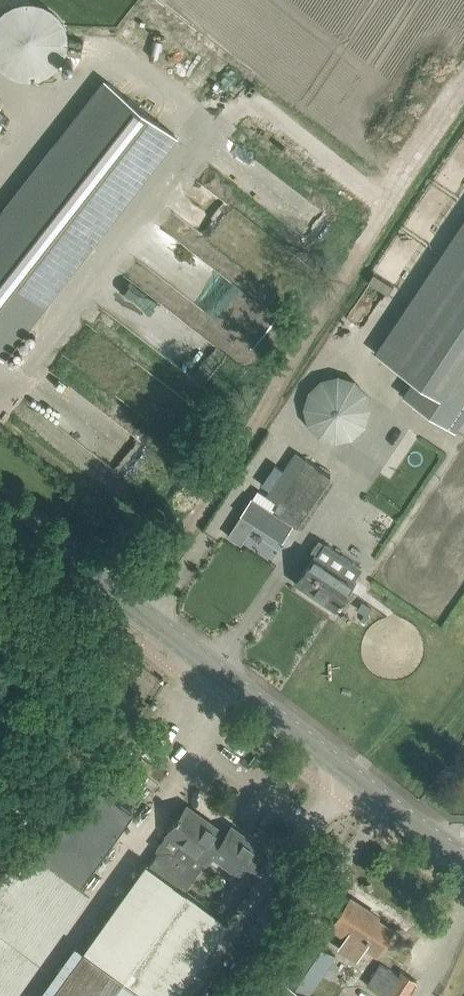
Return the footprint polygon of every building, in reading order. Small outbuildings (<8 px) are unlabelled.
[(61,36),(60,32),(59,25),(56,20),(52,15),(47,11),(42,8),(37,6),(32,6),(26,6),(19,8),(14,10),(9,14),(5,19),(2,24),(0,29),(0,44),(1,48),(4,53),(8,58),(12,61),(17,64),(23,67),(29,67),(37,67),(42,65),(47,62),(51,59),(55,54),(58,48),(60,43),(61,36)] [(0,221),(0,353),(3,355),(176,134),(109,81),(0,221)] [(375,352),(414,378),(403,395),(456,430),(463,418),(463,219),(375,352)] [(368,408),(369,402),(368,396),(367,391),(364,385),(361,382),(357,378),(351,375),(346,373),(340,372),(334,373),(329,374),(324,376),(318,381),(315,385),(312,390),(310,396),(309,402),(310,408),(312,414),(314,418),(317,423),(321,426),(327,430),(332,431),(338,432),(344,432),(350,430),(355,428),(360,424),(364,419),(367,414),(368,408)] [(320,491),(331,474),(308,459),(297,476),(320,491)] [(252,498),(228,535),(241,543),(256,522),(282,539),(292,524),(252,498)] [(315,553),(296,581),(336,608),(355,579),(354,578),(362,567),(325,542),(317,554),(315,553)] [(82,882),(134,809),(92,780),(40,852),(82,882)] [(229,921),(187,891),(207,862),(212,854),(226,834),(226,833),(187,805),(181,813),(178,812),(175,817),(177,819),(167,833),(168,833),(157,849),(159,851),(149,864),(146,862),(50,995),(176,995),(229,921)] [(270,853),(231,825),(226,833),(226,834),(212,854),(250,881),(270,853)] [(266,944),(290,910),(273,897),(248,931),(266,944)] [(393,928),(371,914),(373,912),(351,897),(332,927),(346,936),(340,946),(357,958),(365,946),(377,953),(393,928)] [(308,993),(334,953),(306,935),(265,995),(313,995),(308,993)] [(416,980),(401,970),(399,974),(381,963),(368,984),(385,995),(406,995),(416,980)]
